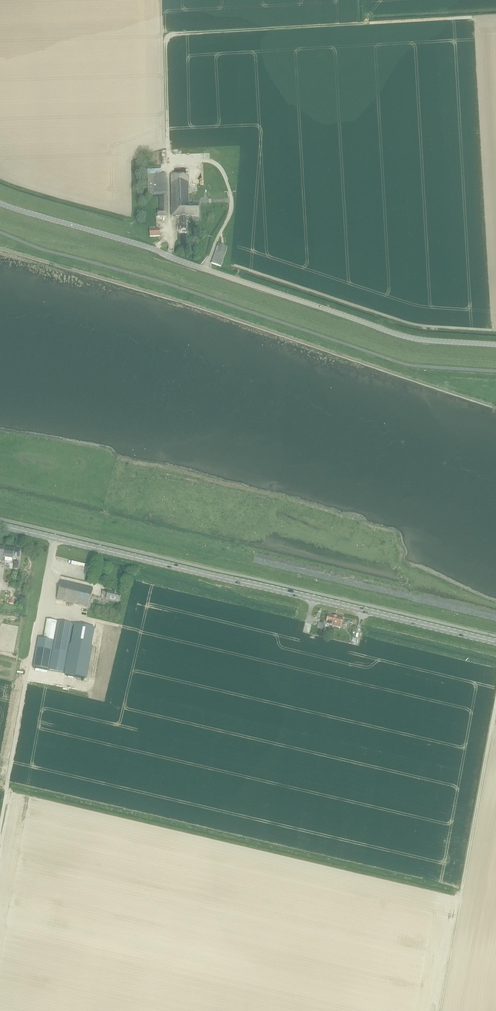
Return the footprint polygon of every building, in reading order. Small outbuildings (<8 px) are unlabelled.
[(161,170),(148,170),(148,196),(160,196),(160,210),(157,210),(158,216),(167,216),(166,174),(161,174),(161,170)] [(175,170),(175,176),(171,176),(172,216),(181,216),(181,226),(177,226),(177,230),(181,230),(186,230),(186,216),(199,216),(198,205),(198,204),(200,204),(200,201),(193,201),(193,205),(188,205),(188,173),(186,173),(186,170),(175,170)] [(150,237),(160,236),(159,229),(154,229),(154,227),(150,227),(150,237)] [(228,247),(218,244),(211,263),(221,266),(228,247)] [(4,548),(2,562),(4,562),(5,558),(13,559),(17,560),(16,562),(14,562),(13,569),(17,570),(20,550),(4,548)] [(61,581),(57,599),(89,607),(93,588),(61,581)] [(106,598),(119,602),(121,595),(103,591),(102,595),(106,596),(106,598)] [(326,624),(333,626),(336,617),(328,615),(326,624)] [(336,617),(333,626),(341,628),(343,619),(336,617)] [(38,638),(35,659),(32,658),(31,664),(34,665),(33,668),(48,671),(57,622),(47,620),(44,639),(38,638)] [(58,622),(49,671),(64,674),(69,644),(73,625),(58,622)] [(70,645),(65,675),(76,677),(85,679),(94,629),(73,625),(69,644),(70,645)]
